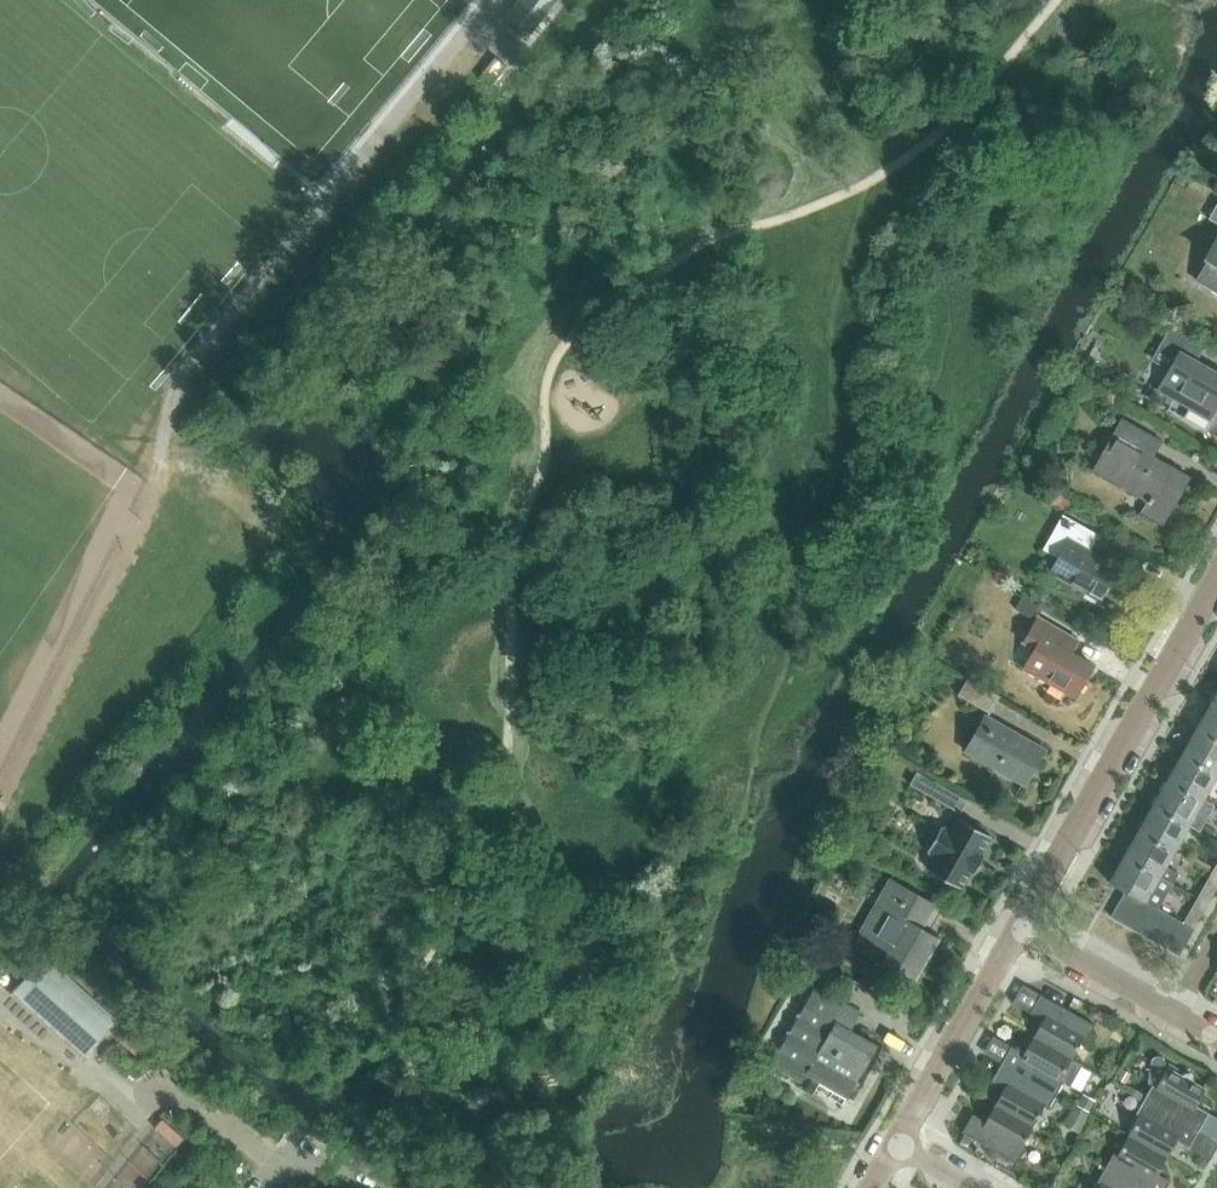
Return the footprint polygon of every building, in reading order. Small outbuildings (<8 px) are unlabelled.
[(502,22),(525,40),(557,0),(519,0),(502,22)] [(1208,219),(1216,224),(1216,203),(1208,219)] [(1216,291),(1216,238),(1205,258),(1209,260),(1197,280),(1216,291)] [(1216,408),(1216,373),(1192,359),(1200,346),(1204,348),(1204,347),(1170,327),(1159,346),(1176,356),(1168,370),(1157,389),(1175,399),(1178,395),(1192,403),(1183,418),(1204,430),(1216,408)] [(1148,502),(1141,512),(1163,525),(1183,490),(1146,469),(1161,442),(1122,419),(1093,471),(1148,502)] [(1086,592),(1087,589),(1125,611),(1143,580),(1090,550),(1099,534),(1063,513),(1043,548),(1058,557),(1050,571),(1086,592)] [(1035,649),(1024,668),(1076,697),(1094,666),(1071,653),(1078,640),(1038,617),(1023,642),(1035,649)] [(958,695),(990,713),(1000,696),(968,678),(958,695)] [(1216,739),(1216,705),(1212,702),(1197,728),(1216,739)] [(966,751),(1025,785),(1046,749),(986,715),(966,751)] [(1216,773),(1216,739),(1197,728),(1196,730),(1193,728),(1188,729),(1184,737),(1185,742),(1188,744),(1183,754),(1216,773)] [(1204,799),(1216,776),(1216,773),(1183,754),(1168,779),(1204,799)] [(960,813),(967,800),(917,771),(910,784),(960,813)] [(1168,779),(1153,805),(1189,825),(1204,799),(1168,779)] [(1153,805),(1139,830),(1174,851),(1189,825),(1153,805)] [(961,889),(972,871),(975,873),(985,856),(981,854),(991,836),(958,817),(950,831),(941,826),(927,851),(936,856),(928,870),(961,889)] [(1139,830),(1124,856),(1160,876),(1174,851),(1139,830)] [(1109,882),(1125,891),(1139,899),(1145,902),(1146,901),(1153,905),(1158,908),(1172,883),(1160,876),(1124,856),(1109,882)] [(1208,904),(1216,889),(1216,882),(1209,877),(1197,897),(1208,904)] [(860,936),(889,953),(884,962),(915,980),(938,941),(921,931),(935,907),(891,882),(860,936)] [(1125,924),(1139,899),(1125,891),(1110,916),(1125,924)] [(1153,905),(1146,901),(1145,902),(1139,899),(1125,924),(1138,932),(1153,905)] [(1183,923),(1194,929),(1206,908),(1195,902),(1183,923)] [(1158,908),(1153,905),(1138,932),(1151,940),(1167,913),(1158,908)] [(1180,921),(1167,913),(1151,940),(1165,947),(1180,921)] [(1183,923),(1180,921),(1165,947),(1179,955),(1194,929),(1183,923)] [(13,994),(84,1057),(116,1022),(45,958),(13,994)] [(860,1076),(877,1045),(850,1029),(860,1012),(818,988),(772,1064),(773,1065),(775,1062),(803,1077),(801,1080),(802,1081),(806,1074),(806,1073),(808,1074),(810,1070),(849,1092),(847,1096),(849,1097),(860,1076)] [(1034,1037),(1073,1059),(1084,1038),(1088,1040),(1096,1026),(1041,994),(1030,1013),(1043,1020),(1034,1037)] [(1073,1059),(1034,1037),(1025,1053),(1012,1046),(1002,1063),(1057,1095),(1064,1082),(1070,1085),(1083,1064),(1073,1059)] [(1167,1067),(1165,1066),(1165,1062),(1163,1058),(1159,1056),(1155,1056),(1151,1059),(1148,1083),(1152,1085),(1144,1099),(1200,1130),(1209,1113),(1196,1106),(1206,1088),(1194,1081),(1193,1076),(1190,1073),(1186,1072),(1182,1074),(1168,1066),(1167,1067)] [(1057,1095),(1002,1063),(992,1081),(1005,1088),(995,1105),(1034,1127),(1046,1106),(1049,1108),(1057,1095)] [(1199,1130),(1144,1099),(1137,1112),(1140,1114),(1129,1135),(1167,1157),(1177,1141),(1190,1148),(1199,1130)] [(1034,1127),(995,1105),(986,1122),(973,1114),(963,1132),(1018,1164),(1026,1150),(1022,1148),(1034,1127)] [(1106,1167),(1142,1187),(1167,1187),(1171,1181),(1158,1174),(1167,1157),(1129,1135),(1117,1156),(1113,1154),(1106,1167)] [(1106,1167),(1098,1181),(1102,1183),(1099,1187),(1142,1187),(1106,1167)]
